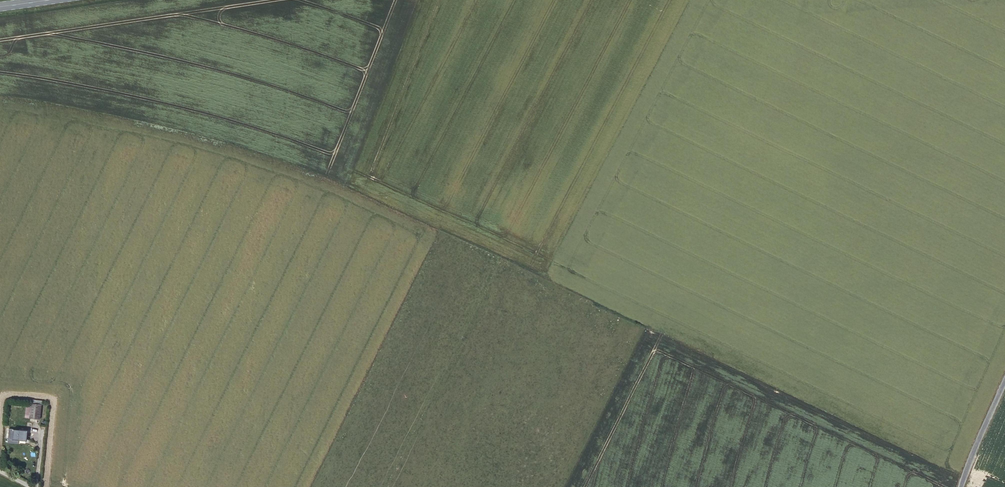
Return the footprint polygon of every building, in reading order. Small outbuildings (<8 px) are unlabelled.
[(47,411),(48,397),(37,396),(36,410),(47,411)] [(36,423),(23,422),(22,430),(36,431),(36,423)]
